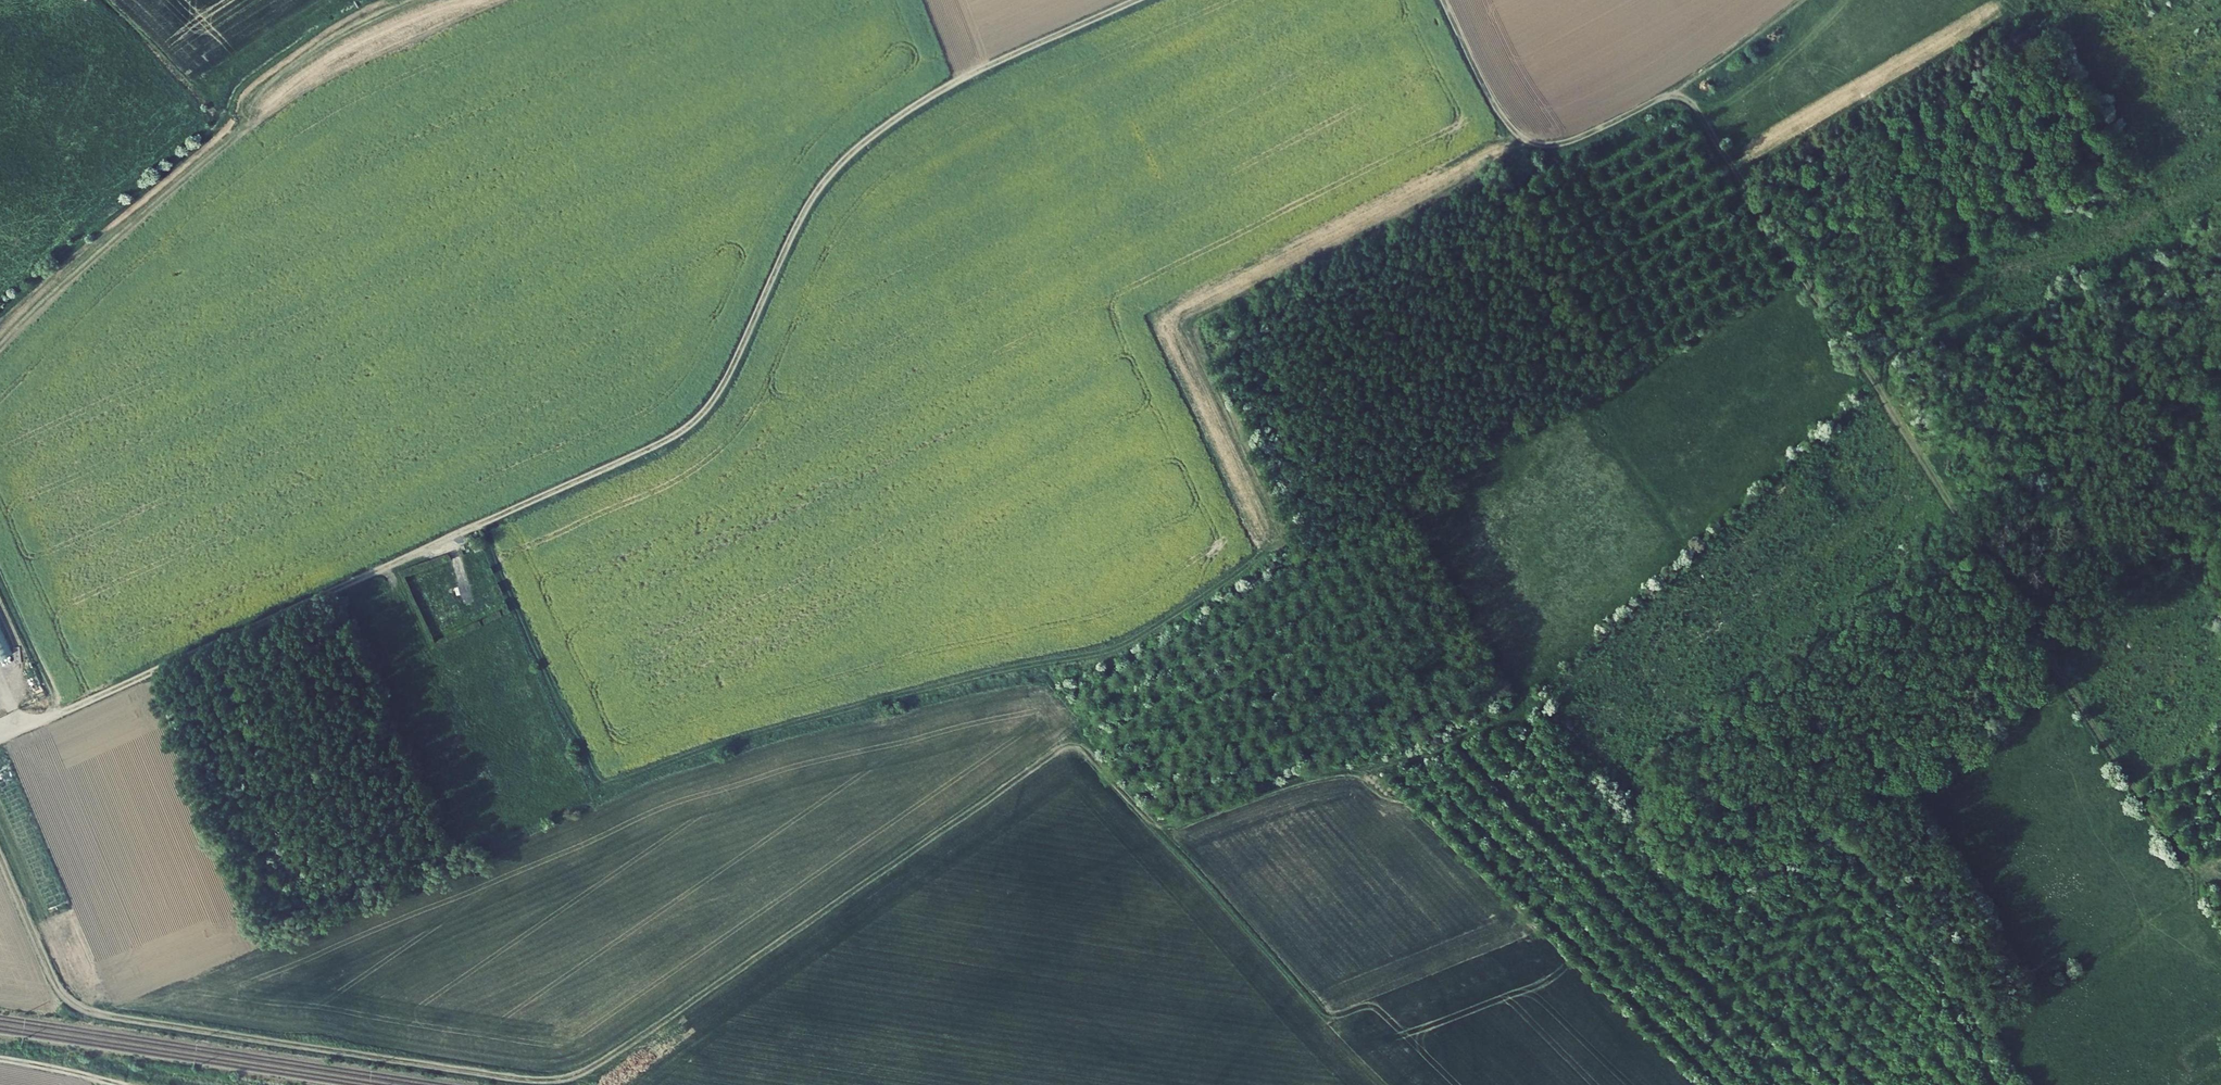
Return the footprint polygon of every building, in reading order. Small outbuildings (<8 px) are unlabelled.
[(12,653),(0,625),(0,658),(12,653)]
